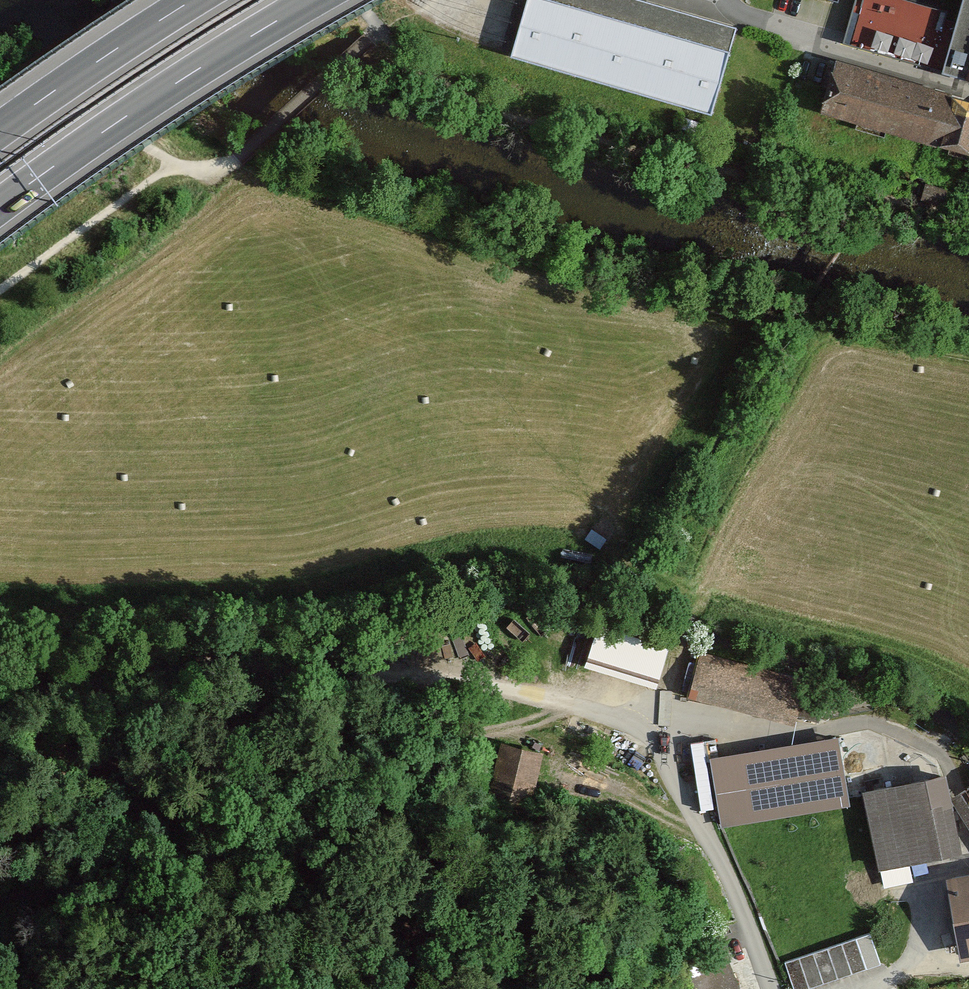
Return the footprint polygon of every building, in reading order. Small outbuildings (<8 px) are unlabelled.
[(510,56),(711,115),(737,28),(655,4),(642,0),(526,0),(525,4),(519,24),(514,43),(510,56)] [(937,64),(950,19),(880,0),(836,0),(827,34),(937,64)] [(968,151),(968,106),(838,67),(826,109),(968,151)] [(591,636),(589,671),(660,676),(662,641),(591,636)] [(760,707),(763,688),(766,689),(771,663),(698,651),(690,696),(760,707)] [(499,742),(495,779),(538,783),(542,746),(499,742)] [(843,747),(716,767),(726,831),(854,811),(843,747)] [(948,786),(867,800),(881,882),(963,868),(948,786)] [(961,807),(968,821),(968,802),(961,807)] [(968,960),(968,888),(959,890),(968,960)] [(784,964),(793,988),(808,988),(880,965),(870,935),(784,964)]
